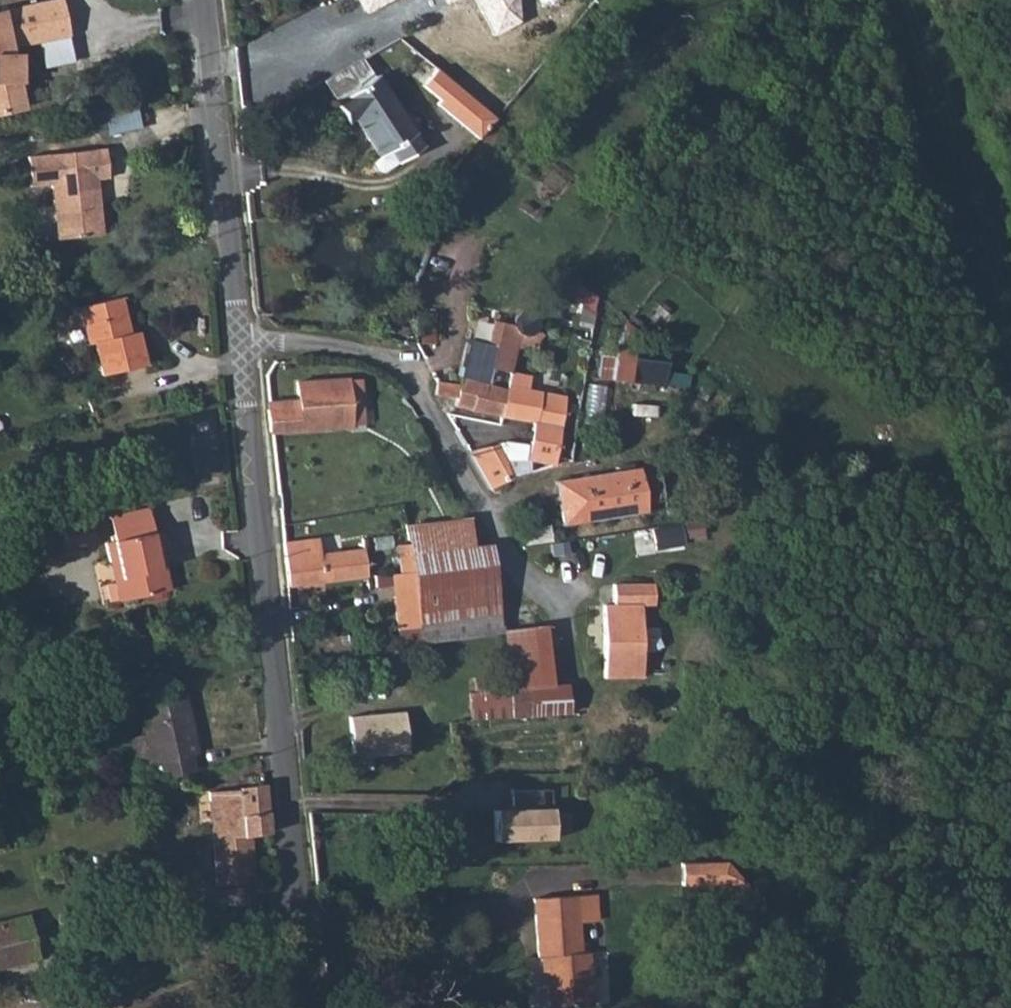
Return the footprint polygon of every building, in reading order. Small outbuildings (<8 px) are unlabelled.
[(365,14),(391,0),(358,0),(365,14)] [(491,40),(529,20),(519,0),(469,0),(491,40)] [(69,8),(0,24),(0,126),(31,119),(25,92),(33,90),(29,63),(19,64),(17,56),(47,50),(77,43),(69,8)] [(47,50),(54,79),(84,72),(77,43),(47,50)] [(437,68),(423,84),(441,99),(437,103),(479,138),(497,117),(437,68)] [(493,84),(486,73),(477,78),(484,89),(493,84)] [(368,121),(393,161),(404,153),(412,165),(437,151),(392,79),(348,106),(361,126),(368,121)] [(116,183),(112,152),(32,161),(35,193),(59,190),(64,242),(110,237),(105,183),(116,183)] [(404,153),(393,161),(386,165),(391,173),(398,174),(412,165),(404,153)] [(535,321),(538,314),(536,308),(529,304),(522,306),(518,313),(520,320),(527,324),(535,321)] [(138,344),(131,308),(90,318),(98,353),(108,352),(114,380),(152,370),(148,343),(138,344)] [(463,327),(458,357),(481,361),(485,362),(505,368),(516,319),(493,315),(490,333),(463,327)] [(659,388),(665,362),(629,354),(635,331),(615,326),(604,376),(659,388)] [(499,415),(503,380),(483,376),(479,375),(481,361),(458,357),(457,369),(447,370),(445,376),(448,380),(444,379),(441,394),(453,397),(452,405),(499,415)] [(517,370),(505,368),(503,380),(499,415),(528,422),(526,444),(495,445),(504,462),(523,458),(550,463),(562,393),(517,383),(517,370)] [(268,399),(270,430),(364,423),(359,375),(297,379),(298,397),(268,399)] [(444,379),(432,378),(431,394),(441,394),(444,379)] [(488,487),(507,476),(504,462),(495,445),(467,450),(488,487)] [(643,513),(636,469),(554,481),(559,525),(643,513)] [(112,525),(117,549),(156,541),(150,516),(112,525)] [(702,517),(657,523),(661,548),(705,542),(702,517)] [(493,583),(488,546),(462,551),(459,521),(410,528),(413,567),(415,591),(493,583)] [(284,559),(318,554),(315,537),(281,541),(284,559)] [(117,549),(110,551),(114,572),(122,570),(132,611),(173,601),(168,578),(162,579),(158,561),(170,558),(165,539),(156,541),(117,549)] [(284,559),(286,584),(366,574),(364,548),(318,554),(284,559)] [(397,626),(418,624),(415,591),(413,567),(392,569),(397,626)] [(114,572),(124,612),(132,611),(122,570),(114,572)] [(609,604),(634,602),(649,601),(647,580),(607,583),(609,604)] [(418,624),(496,616),(493,583),(415,591),(418,624)] [(604,657),(608,656),(639,653),(634,602),(609,604),(599,604),(604,657)] [(420,642),(495,635),(496,616),(418,624),(420,642)] [(610,679),(649,675),(647,653),(639,653),(608,656),(610,679)] [(526,716),(560,712),(557,685),(523,689),(526,716)] [(506,690),(509,718),(526,716),(523,689),(506,690)] [(169,764),(175,784),(210,775),(206,757),(212,756),(199,700),(158,711),(163,737),(169,764)] [(351,708),(351,717),(403,711),(402,703),(351,708)] [(351,717),(352,733),(357,733),(358,748),(354,749),(355,767),(381,764),(382,770),(408,768),(405,737),(404,722),(403,711),(351,717)] [(404,722),(405,737),(413,737),(411,721),(404,722)] [(357,733),(352,733),(347,733),(349,749),(354,749),(358,748),(357,733)] [(151,768),(169,764),(163,737),(145,741),(151,768)] [(216,881),(254,878),(250,834),(266,833),(264,814),(261,785),(233,788),(231,791),(208,793),(208,799),(210,823),(216,881)] [(511,809),(494,809),(495,841),(552,839),(551,789),(510,790),(511,809)] [(199,823),(210,823),(208,799),(196,801),(199,823)] [(743,877),(721,858),(675,863),(677,884),(743,877)] [(586,884),(567,886),(570,913),(588,911),(586,884)] [(523,890),(529,954),(537,954),(543,1007),(588,1007),(582,947),(573,948),(570,913),(567,886),(523,890)] [(51,945),(40,903),(0,913),(0,937),(4,957),(51,945)]
